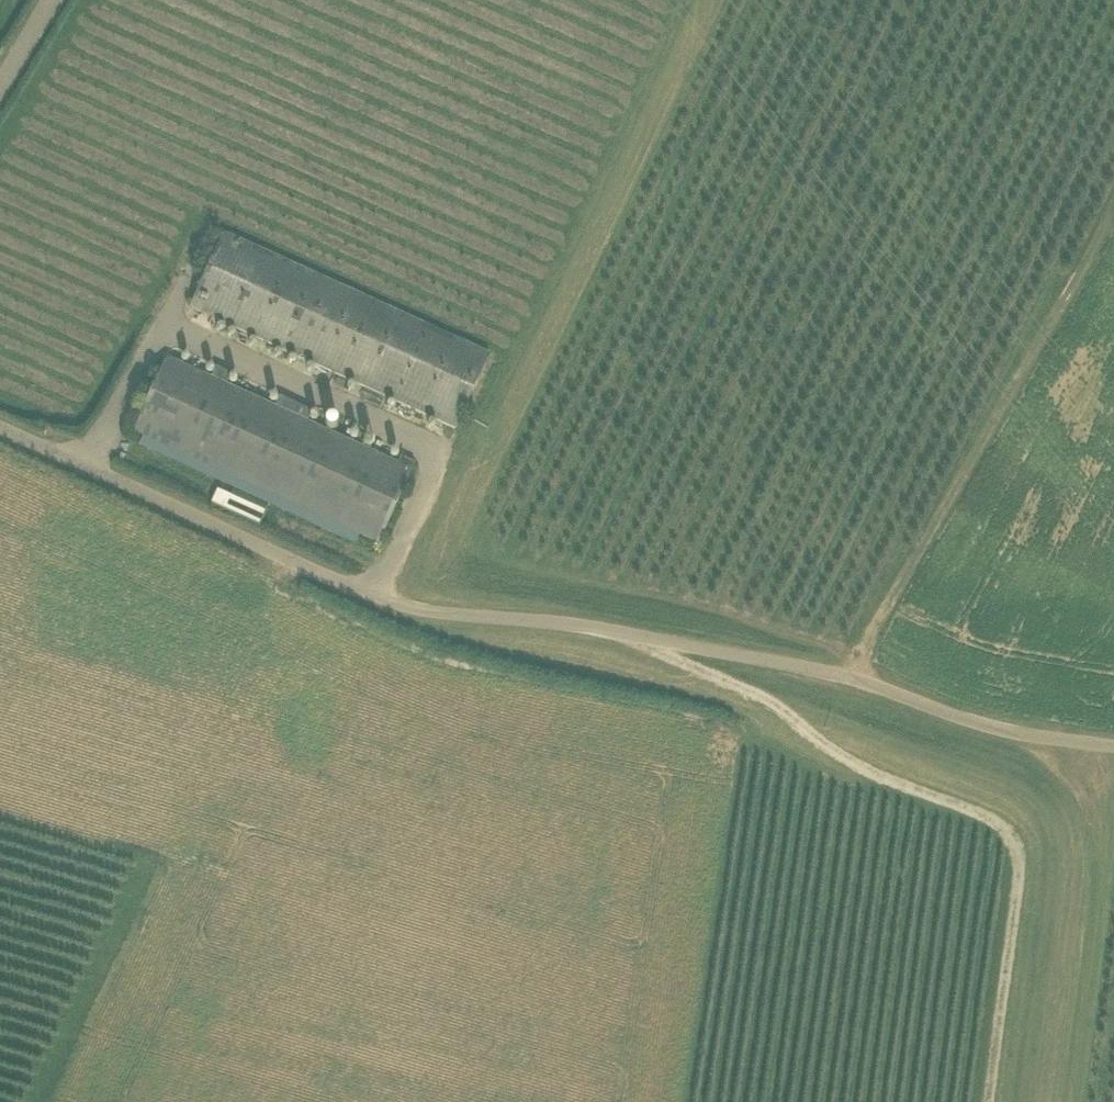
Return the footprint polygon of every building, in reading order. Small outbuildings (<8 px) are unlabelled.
[(455,428),(488,356),(227,237),(195,309),(455,428)] [(171,359),(138,431),(379,542),(412,470),(171,359)]
